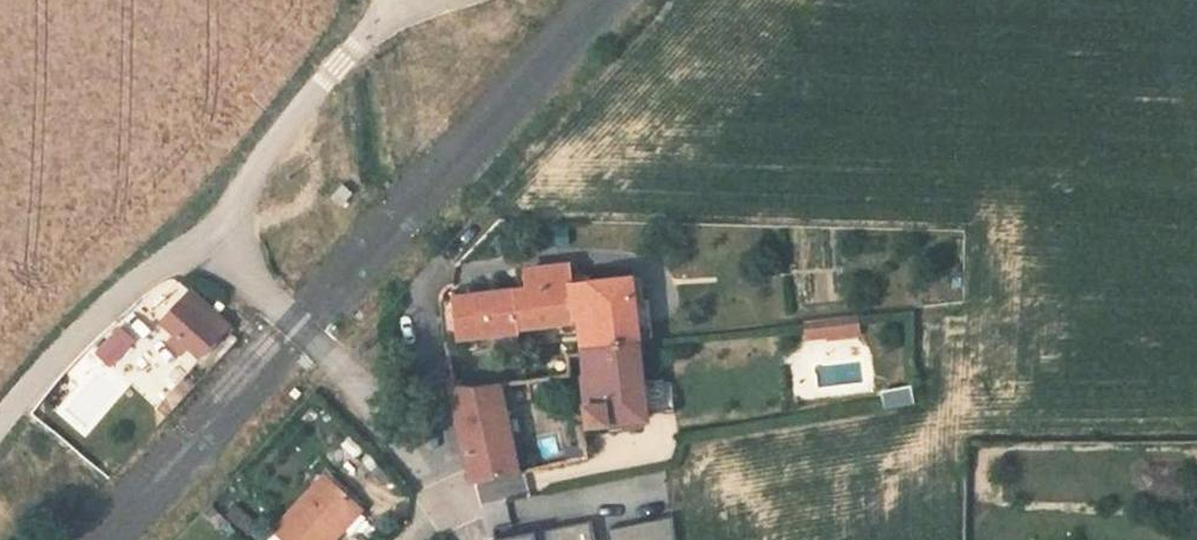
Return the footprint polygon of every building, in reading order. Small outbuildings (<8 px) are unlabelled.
[(351,193),(341,184),(330,198),(340,206),(351,193)] [(459,340),(591,327),(594,351),(651,345),(646,284),(586,290),(583,271),(539,276),(542,295),(469,304),(454,305),(459,340)] [(216,358),(236,336),(233,331),(240,325),(225,311),(218,318),(211,312),(199,302),(179,324),(188,334),(183,340),(199,353),(204,348),(216,358)] [(219,304),(211,312),(218,318),(225,311),(219,304)] [(152,308),(128,334),(141,344),(164,318),(152,308)] [(806,340),(861,336),(860,318),(805,321),(806,340)] [(109,365),(134,345),(121,329),(96,349),(109,365)] [(597,386),(602,428),(659,421),(651,345),(594,351),(574,354),(577,377),(571,379),(572,391),(591,390),(591,386),(597,386)] [(517,386),(467,393),(486,486),(537,477),(517,386)] [(376,517),(341,484),(289,536),(294,539),(354,539),(376,517)] [(610,530),(612,539),(676,539),(673,518),(610,530)] [(509,539),(597,539),(592,523),(509,539)]
